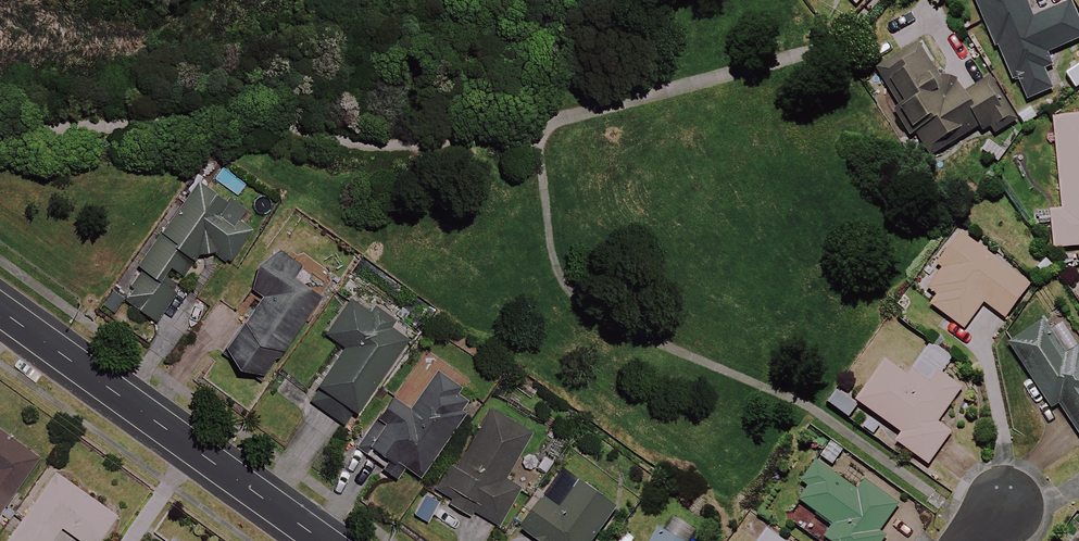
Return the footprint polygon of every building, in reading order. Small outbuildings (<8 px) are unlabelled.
[(1028,0),(976,0),(997,48),(999,47),(1014,80),(1018,79),(1028,101),(1062,87),(1048,53),(1078,40),(1078,20),(1072,3),(1036,19),(1028,0)] [(878,69),(931,158),(981,129),(985,135),(1014,118),(989,76),(964,91),(955,77),(944,83),(921,44),(878,69)] [(1055,118),(1063,210),(1051,211),(1055,249),(1078,247),(1078,116),(1055,118)] [(125,299),(152,318),(183,276),(200,252),(214,252),(226,260),(257,217),(228,196),(223,202),(198,183),(138,266),(145,272),(125,299)] [(1032,285),(964,233),(939,265),(944,269),(929,290),(937,296),(931,304),(964,329),(985,303),(1006,319),(1032,285)] [(321,292),(270,256),(250,285),(264,295),(227,348),(263,373),(321,292)] [(375,313),(354,298),(328,335),(346,348),(310,399),(347,425),(412,333),(378,309),(375,313)] [(1050,319),(1010,346),(1053,409),(1059,405),(1078,434),(1078,347),(1073,352),(1050,319)] [(938,423),(962,388),(919,358),(907,376),(885,361),(857,401),(902,433),(896,442),(929,465),(952,432),(938,423)] [(467,391),(438,370),(409,410),(395,400),(381,420),(386,424),(364,454),(397,477),(405,466),(419,476),(463,415),(454,409),(467,391)] [(534,431),(495,406),(456,468),(452,465),(435,493),(470,515),(474,509),(497,524),(530,471),(515,462),(534,431)] [(0,429),(0,515),(41,459),(0,429)] [(815,464),(794,499),(833,523),(823,540),(824,540),(879,540),(902,501),(847,469),(840,479),(815,464)] [(56,473),(9,540),(53,540),(62,527),(82,540),(101,540),(118,516),(56,473)] [(579,481),(561,509),(545,499),(524,531),(540,540),(593,540),(616,504),(579,481)] [(658,527),(650,540),(680,540),(658,527)] [(768,531),(760,540),(781,540),(768,531)]
